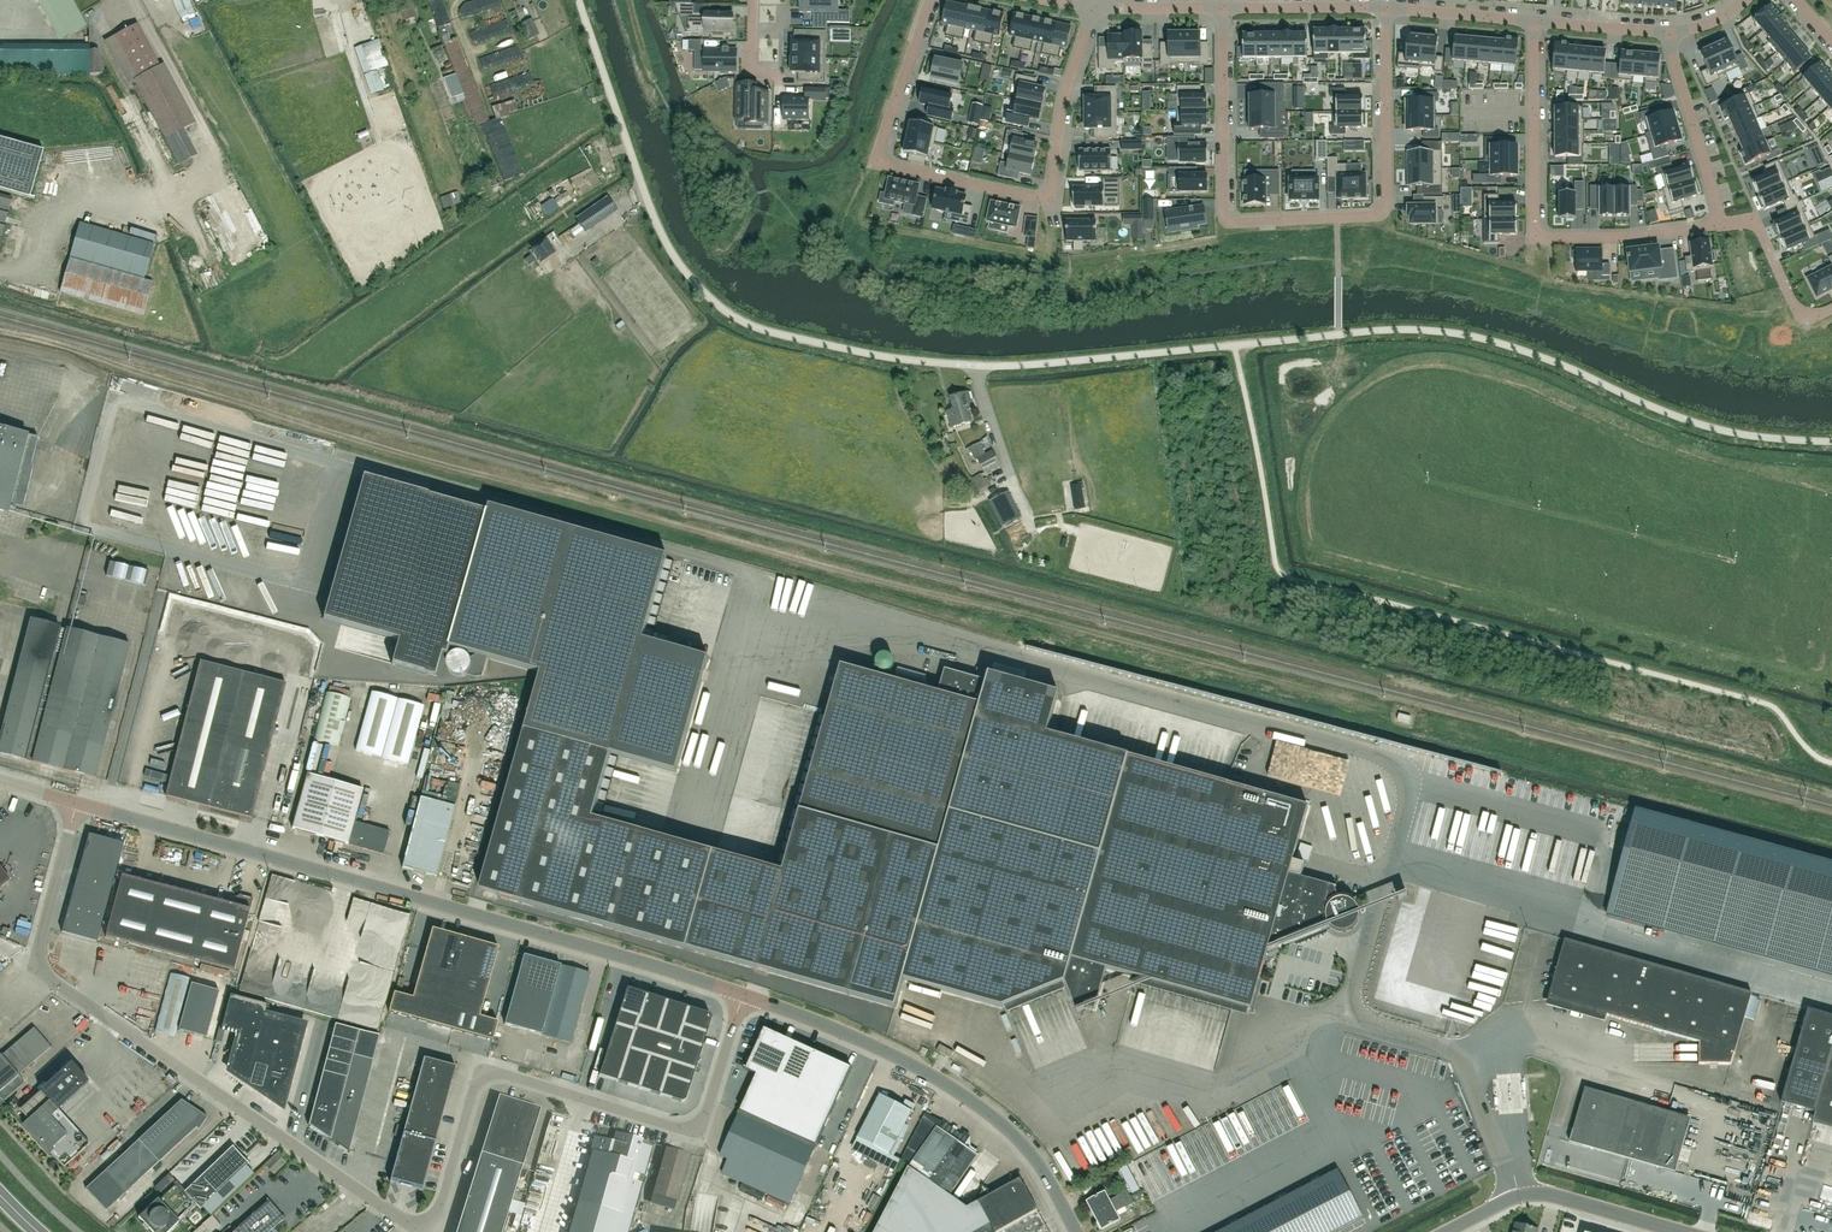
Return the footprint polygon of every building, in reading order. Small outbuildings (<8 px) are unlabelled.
[(86,27),(71,0),(35,0),(58,42),(86,27)] [(191,8),(188,0),(172,0),(171,0),(177,14),(191,8)] [(400,11),(412,9),(410,0),(398,0),(400,11)] [(440,0),(425,0),(437,28),(449,24),(440,0)] [(498,0),(473,0),(462,4),(458,10),(461,18),(500,6),(498,0)] [(799,12),(807,12),(826,13),(826,22),(849,23),(849,12),(838,11),(838,0),(800,0),(800,6),(799,12)] [(1648,7),(1661,9),(1662,0),(1649,0),(1648,7)] [(1661,9),(1675,10),(1676,0),(1662,0),(1661,9)] [(945,36),(953,38),(960,5),(946,2),(941,24),(947,25),(945,36)] [(710,14),(710,5),(693,4),(690,4),(675,4),(679,14),(688,15),(688,32),(691,32),(691,33),(697,33),(697,29),(705,29),(705,31),(712,31),(712,34),(723,35),(723,31),(731,32),(731,22),(732,22),(732,15),(710,14)] [(970,30),(974,8),(960,5),(956,27),(953,38),(962,39),(965,29),(970,30)] [(1752,20),(1761,31),(1779,16),(1770,5),(1752,20)] [(973,42),(982,44),(989,11),(974,8),(970,30),(975,31),(973,42)] [(1003,14),(989,11),(984,33),(982,43),(990,45),(993,35),(999,36),(1003,14)] [(783,12),(783,25),(804,25),(804,12),(783,12)] [(1012,48),(1021,50),(1028,17),(1013,14),(1008,36),(1014,37),(1012,48)] [(1779,16),(1761,31),(1769,40),(1767,43),(1787,26),(1779,16)] [(1037,42),(1042,20),(1028,17),(1021,50),(1030,51),(1032,41),(1037,42)] [(510,32),(505,19),(467,32),(472,45),(510,32)] [(535,33),(530,21),(529,20),(520,24),(526,37),(535,33)] [(1052,45),(1056,23),(1042,20),(1037,42),(1035,52),(1044,54),(1046,44),(1052,45)] [(1071,26),(1056,23),(1052,45),(1049,56),(1058,57),(1060,47),(1066,48),(1071,26)] [(196,156),(183,130),(195,124),(163,65),(159,67),(137,25),(104,42),(127,86),(134,82),(152,117),(146,120),(149,125),(155,122),(164,139),(163,140),(177,166),(196,156)] [(1787,26),(1767,43),(1775,53),(1793,38),(1785,28),(1787,26)] [(1313,60),(1327,60),(1326,29),(1325,29),(1325,30),(1313,30),(1313,60)] [(1339,54),(1339,29),(1326,29),(1327,60),(1327,54),(1339,54)] [(1339,54),(1351,54),(1351,30),(1340,30),(1340,29),(1339,29),(1339,54)] [(1351,54),(1351,60),(1370,60),(1370,50),(1365,50),(1365,42),(1365,30),(1351,30),(1351,54)] [(790,57),(825,58),(826,31),(809,31),(808,42),(790,41),(790,43),(788,43),(788,51),(790,51),(790,57)] [(1123,34),(1123,35),(1124,62),(1124,64),(1141,64),(1141,70),(1152,69),(1152,44),(1141,44),(1141,34),(1137,34),(1137,31),(1127,31),(1127,34),(1123,34)] [(1169,63),(1184,63),(1184,33),(1181,33),(1181,31),(1171,31),(1171,34),(1168,34),(1168,46),(1160,46),(1160,65),(1169,65),(1169,63)] [(1184,33),(1184,63),(1199,63),(1199,65),(1208,65),(1208,46),(1200,46),(1199,33),(1197,33),(1197,31),(1186,31),(1186,33),(1184,33)] [(1280,58),(1280,33),(1279,33),(1279,34),(1268,34),(1268,58),(1280,58)] [(1280,58),(1293,58),(1292,33),(1280,33),(1280,58)] [(1292,33),(1293,58),(1293,65),(1298,65),(1298,58),(1306,58),(1306,34),(1294,34),(1294,33),(1292,33)] [(496,122),(491,109),(494,119),(488,121),(456,39),(449,42),(446,34),(440,36),(455,74),(460,86),(463,94),(476,126),(480,125),(503,181),(522,174),(500,120),(496,122)] [(1256,58),(1256,34),(1242,35),(1242,48),(1242,58),(1256,58)] [(1256,58),(1268,58),(1268,34),(1256,34),(1256,58)] [(1124,62),(1123,35),(1108,35),(1108,45),(1106,47),(1098,47),(1098,70),(1114,70),(1114,63),(1124,62)] [(1419,69),(1422,37),(1407,35),(1405,54),(1397,54),(1396,68),(1404,69),(1405,68),(1419,69)] [(1437,38),(1422,37),(1419,69),(1419,70),(1420,67),(1433,68),(1433,72),(1441,72),(1442,58),(1435,57),(1437,38)] [(1445,49),(1444,64),(1452,65),(1452,61),(1465,62),(1467,38),(1453,37),(1452,50),(1445,49)] [(1467,38),(1465,62),(1477,63),(1479,39),(1467,38)] [(1491,41),(1489,64),(1502,65),(1504,38),(1503,38),(1503,42),(1491,41)] [(1504,38),(1502,65),(1515,67),(1518,39),(1504,38)] [(1793,38),(1775,53),(1784,63),(1802,48),(1793,38)] [(370,94),(382,90),(375,71),(387,67),(385,61),(377,39),(353,48),(362,75),(363,74),(370,94)] [(1479,39),(1477,63),(1489,64),(1491,41),(1479,39)] [(1727,40),(1713,46),(1725,74),(1738,68),(1739,71),(1747,68),(1741,54),(1734,57),(1727,40)] [(688,51),(700,51),(700,41),(688,41),(688,51)] [(1552,44),(1551,54),(1553,55),(1551,73),(1565,75),(1567,44),(1554,43),(1554,44),(1552,44)] [(1747,43),(1743,46),(1748,52),(1752,48),(1747,43)] [(0,44),(0,76),(88,76),(88,45),(0,44)] [(1567,44),(1565,75),(1566,71),(1577,72),(1579,48),(1568,47),(1568,44),(1567,44)] [(517,45),(477,59),(482,71),(522,57),(517,45)] [(1725,74),(1713,46),(1699,52),(1706,69),(1700,72),(1706,86),(1719,80),(1718,77),(1725,74)] [(728,74),(728,71),(735,71),(736,59),(733,59),(733,50),(728,50),(728,48),(722,48),(722,50),(703,49),(703,59),(705,59),(705,71),(720,71),(720,73),(728,74)] [(1579,48),(1577,72),(1589,73),(1592,50),(1579,48)] [(1802,48),(1784,63),(1793,73),(1810,58),(1802,48)] [(1592,50),(1589,73),(1602,74),(1602,78),(1610,79),(1611,64),(1604,63),(1605,51),(1592,50)] [(90,51),(90,76),(104,75),(98,51),(90,51)] [(1610,79),(1631,81),(1631,77),(1633,53),(1620,52),(1619,64),(1611,64),(1610,79)] [(1633,53),(1631,77),(1644,78),(1646,54),(1633,53)] [(1644,78),(1643,82),(1657,84),(1659,56),(1646,54),(1644,78)] [(960,66),(961,59),(946,56),(944,62),(936,60),(932,78),(957,84),(961,66),(960,66)] [(825,59),(825,58),(790,57),(790,61),(788,61),(788,69),(790,69),(790,73),(798,73),(798,83),(817,83),(817,74),(819,74),(820,58),(825,59)] [(1755,61),(1760,66),(1764,63),(1759,57),(1755,61)] [(1764,63),(1760,66),(1765,72),(1769,68),(1764,63)] [(1802,78),(1811,88),(1828,73),(1819,63),(1802,78)] [(533,84),(528,71),(488,85),(493,98),(499,96),(500,99),(514,95),(512,91),(533,84)] [(1811,88),(1819,98),(1831,87),(1831,78),(1828,73),(1811,88)] [(463,94),(460,86),(455,74),(443,78),(450,99),(463,94)] [(1013,99),(1041,105),(1044,90),(1031,87),(1033,79),(1016,75),(1014,84),(1016,85),(1013,99)] [(1123,76),(1115,76),(1115,84),(1123,84),(1123,76)] [(729,87),(725,78),(714,83),(718,92),(729,87)] [(1449,90),(1450,81),(1442,80),(1441,90),(1449,90)] [(1248,112),(1278,112),(1278,102),(1283,102),(1283,83),(1263,83),(1263,95),(1248,96),(1248,112)] [(1774,87),(1778,92),(1783,89),(1778,83),(1774,87)] [(755,92),(755,85),(736,85),(736,118),(746,119),(746,122),(765,123),(766,93),(755,92)] [(1176,87),(1176,111),(1205,110),(1205,95),(1196,95),(1196,86),(1176,87)] [(1735,100),(1718,107),(1724,119),(1754,105),(1749,94),(1753,92),(1751,86),(1733,94),(1735,100)] [(1084,113),(1116,113),(1116,87),(1097,87),(1097,98),(1084,98),(1084,113)] [(1819,98),(1828,108),(1831,105),(1831,87),(1819,98)] [(1619,89),(1610,88),(1609,99),(1618,100),(1619,89)] [(923,90),(923,92),(920,92),(918,101),(920,102),(920,104),(930,106),(927,116),(951,121),(953,110),(948,109),(951,96),(943,94),(944,92),(932,89),(931,92),(923,90)] [(1329,89),(1329,98),(1335,98),(1335,111),(1332,111),(1332,112),(1362,112),(1362,96),(1345,96),(1345,89),(1329,89)] [(1783,89),(1778,92),(1783,98),(1787,94),(1783,89)] [(1606,100),(1606,92),(1597,91),(1597,100),(1606,100)] [(1406,116),(1434,116),(1434,102),(1437,102),(1437,93),(1422,94),(1422,101),(1406,101),(1406,115),(1406,116)] [(809,98),(783,97),(782,119),(808,119),(809,98)] [(1037,121),(1041,105),(1013,99),(1010,114),(1008,113),(1006,122),(1022,126),(1024,118),(1037,121)] [(496,122),(500,120),(499,118),(508,116),(507,113),(516,110),(513,100),(490,107),(491,109),(496,122)] [(1754,105),(1724,119),(1724,120),(1728,119),(1732,129),(1758,118),(1753,107),(1754,107),(1754,105)] [(1785,114),(1789,110),(1784,105),(1780,108),(1785,114)] [(1554,107),(1554,120),(1583,120),(1583,119),(1582,119),(1582,107),(1554,107)] [(1794,111),(1799,116),(1803,112),(1798,107),(1794,111)] [(1645,135),(1676,127),(1672,112),(1656,117),(1654,109),(1639,114),(1642,122),(1645,121),(1648,134),(1645,135)] [(1205,110),(1176,111),(1176,126),(1174,126),(1174,135),(1196,134),(1196,126),(1206,126),(1206,123),(1208,123),(1208,113),(1205,114),(1205,110)] [(1278,128),(1278,112),(1248,112),(1249,130),(1263,129),(1263,139),(1284,139),(1283,128),(1278,128)] [(1330,126),(1330,135),(1345,135),(1345,127),(1362,127),(1362,125),(1364,125),(1364,114),(1362,114),(1362,112),(1332,112),(1332,126),(1330,126)] [(1803,112),(1799,116),(1803,122),(1808,118),(1803,112)] [(1116,139),(1116,113),(1084,113),(1084,129),(1094,129),(1094,139),(1116,139)] [(1435,130),(1434,116),(1406,116),(1406,117),(1406,131),(1423,131),(1423,138),(1438,138),(1438,130),(1435,130)] [(909,122),(906,137),(934,143),(937,128),(932,127),(934,120),(919,117),(918,124),(909,122)] [(1737,141),(1759,131),(1754,120),(1758,118),(1732,129),(1737,141)] [(1798,129),(1802,126),(1796,119),(1792,122),(1798,129)] [(1554,120),(1554,132),(1583,132),(1583,120),(1554,120)] [(1807,126),(1812,131),(1816,128),(1811,123),(1807,126)] [(1676,127),(1645,135),(1653,160),(1667,156),(1664,146),(1680,141),(1676,127)] [(976,130),(969,129),(967,137),(974,139),(976,130)] [(1009,146),(1007,155),(1033,160),(1036,145),(1021,142),(1023,134),(1007,131),(1004,145),(1009,146)] [(1759,131),(1737,141),(1742,151),(1738,152),(1739,154),(1767,142),(1766,140),(1764,141),(1759,131)] [(1554,132),(1554,145),(1582,144),(1584,144),(1583,132),(1554,132)] [(934,143),(906,137),(903,153),(911,155),(910,162),(924,165),(926,158),(930,159),(934,143)] [(1207,162),(1206,144),(1194,144),(1194,137),(1171,137),(1172,148),(1178,148),(1178,162),(1195,162),(1195,164),(1204,164),(1204,162),(1207,162)] [(29,198),(43,151),(0,138),(0,190),(29,198)] [(1484,161),(1516,161),(1516,160),(1516,146),(1499,146),(1499,139),(1484,139),(1484,161)] [(1141,150),(1141,141),(1121,141),(1121,150),(1141,150)] [(1327,158),(1326,141),(1315,141),(1315,160),(1326,160),(1327,158)] [(1406,151),(1406,152),(1406,169),(1441,169),(1441,142),(1421,142),(1421,151),(1406,151)] [(1772,153),(1767,142),(1739,154),(1744,165),(1764,157),(1772,153)] [(1554,145),(1554,158),(1567,158),(1567,165),(1582,165),(1582,144),(1554,145)] [(1815,158),(1821,155),(1817,146),(1811,149),(1815,158)] [(1078,171),(1110,171),(1110,150),(1078,150),(1078,171)] [(1772,153),(1764,157),(1766,161),(1781,155),(1779,150),(1772,153)] [(1033,160),(1007,155),(1005,163),(1000,162),(997,176),(1013,179),(1015,172),(1030,176),(1033,160)] [(1620,158),(1620,164),(1630,164),(1627,156),(1620,158)] [(1667,156),(1653,160),(1655,168),(1670,163),(1668,156),(1667,156)] [(1336,194),(1336,198),(1365,198),(1365,196),(1368,196),(1368,186),(1365,186),(1365,174),(1361,174),(1346,174),(1346,164),(1336,164),(1336,158),(1327,158),(1326,160),(1327,178),(1335,178),(1336,194)] [(1151,168),(1151,160),(1142,160),(1142,168),(1151,168)] [(1751,181),(1757,195),(1787,182),(1777,160),(1763,167),(1767,174),(1751,181)] [(1516,162),(1516,161),(1484,161),(1484,162),(1490,162),(1491,175),(1473,175),(1473,184),(1500,183),(1500,176),(1516,176),(1516,162)] [(1661,189),(1662,190),(1693,181),(1688,166),(1672,170),(1670,163),(1655,168),(1658,176),(1661,175),(1664,188),(1661,189)] [(1178,176),(1178,192),(1207,192),(1207,175),(1187,175),(1187,168),(1168,168),(1168,176),(1178,176)] [(1406,186),(1406,187),(1421,187),(1421,195),(1441,195),(1441,169),(1406,169),(1407,186),(1406,186)] [(1827,188),(1831,186),(1831,173),(1830,169),(1820,173),(1827,188)] [(1279,196),(1279,171),(1244,171),(1244,182),(1242,182),(1242,192),(1244,192),(1244,204),(1264,204),(1264,196),(1279,196)] [(1314,179),(1314,171),(1300,171),(1300,179),(1289,179),(1289,201),(1318,201),(1318,179),(1314,179)] [(881,193),(879,203),(893,206),(894,201),(913,206),(911,215),(922,217),(926,199),(916,197),(919,186),(919,185),(918,184),(918,185),(889,178),(888,178),(888,179),(885,194),(881,193)] [(1073,206),(1074,206),(1074,208),(1083,208),(1083,206),(1103,206),(1103,196),(1118,196),(1118,179),(1102,179),(1102,187),(1072,188),(1073,206)] [(1693,181),(1662,190),(1668,213),(1683,208),(1680,200),(1697,195),(1696,193),(1698,193),(1695,182),(1693,183),(1693,181)] [(1558,219),(1575,219),(1575,203),(1583,203),(1583,182),(1573,182),(1573,190),(1558,190),(1558,219)] [(1787,182),(1757,195),(1758,197),(1756,198),(1760,208),(1763,207),(1763,209),(1781,201),(1785,209),(1802,201),(1802,200),(1798,202),(1795,194),(1793,195),(1787,182)] [(1614,216),(1613,186),(1589,186),(1589,207),(1599,207),(1599,216),(1614,216)] [(1636,186),(1613,186),(1614,216),(1629,216),(1628,202),(1636,202),(1636,186)] [(550,197),(556,205),(568,196),(563,188),(550,197)] [(1471,188),(1460,188),(1460,197),(1471,197),(1471,188)] [(936,190),(932,209),(955,214),(953,222),(968,225),(972,207),(963,205),(965,196),(955,194),(956,193),(946,191),(946,192),(936,190)] [(439,197),(443,208),(460,202),(456,191),(439,197)] [(1483,195),(1483,219),(1515,219),(1515,216),(1518,216),(1518,205),(1515,205),(1515,203),(1498,203),(1498,195),(1483,195)] [(11,199),(0,196),(0,238),(11,199)] [(575,217),(583,229),(613,208),(605,196),(575,217)] [(1409,225),(1437,224),(1437,207),(1443,207),(1443,198),(1422,198),(1422,206),(1407,206),(1407,217),(1409,217),(1409,225)] [(1152,200),(1143,200),(1143,220),(1153,220),(1152,200)] [(1015,228),(1020,208),(990,201),(986,221),(989,222),(988,229),(997,231),(999,224),(1015,228)] [(1778,235),(1778,237),(1808,224),(1802,211),(1805,209),(1802,201),(1785,209),(1788,216),(1779,220),(1772,223),(1773,225),(1771,226),(1776,236),(1778,235)] [(1202,206),(1167,211),(1170,231),(1192,228),(1192,226),(1205,224),(1202,206)] [(1124,225),(1131,224),(1132,241),(1142,241),(1142,216),(1124,216),(1124,225)] [(1037,218),(1025,217),(1023,236),(1035,237),(1037,218)] [(1483,219),(1483,243),(1498,243),(1498,234),(1515,234),(1515,219),(1483,219)] [(1065,241),(1096,241),(1096,221),(1065,221),(1065,241)] [(1808,224),(1778,237),(1785,251),(1800,244),(1804,251),(1817,245),(1808,224)] [(539,263),(555,253),(545,239),(529,249),(539,263)] [(1708,241),(1689,243),(1691,257),(1684,258),(1686,273),(1712,269),(1711,262),(1713,261),(1712,252),(1709,253),(1708,241)] [(1628,259),(1629,272),(1657,269),(1658,280),(1676,278),(1673,255),(1658,256),(1657,247),(1627,251),(1628,256),(1627,256),(1627,259),(1628,259)] [(1601,249),(1575,249),(1575,252),(1572,252),(1573,261),(1575,260),(1575,272),(1601,272),(1601,276),(1609,276),(1609,264),(1601,264),(1601,249)] [(1828,258),(1831,266),(1807,279),(1816,297),(1831,289),(1831,256),(1828,258)] [(68,259),(61,284),(59,292),(143,316),(152,282),(68,259)] [(951,428),(971,422),(968,410),(972,408),(967,392),(950,397),(953,410),(946,412),(951,428)] [(8,515),(11,505),(23,508),(33,467),(31,466),(38,438),(0,428),(0,513),(8,515)] [(980,442),(968,448),(975,460),(977,459),(984,473),(999,465),(992,451),(985,454),(980,442)] [(101,492),(133,499),(141,459),(109,453),(101,492)] [(205,515),(213,470),(192,466),(191,472),(181,471),(183,461),(149,455),(146,470),(144,469),(138,504),(205,515)] [(1031,462),(1021,463),(1023,471),(1032,470),(1031,462)] [(248,485),(248,480),(238,480),(238,476),(216,474),(215,487),(246,489),(246,485),(248,485)] [(459,617),(489,511),(362,476),(322,619),(396,640),(390,664),(438,677),(444,654),(448,655),(450,647),(459,617)] [(1081,482),(1069,485),(1072,503),(1084,501),(1081,482)] [(989,502),(1002,527),(1019,519),(1006,493),(989,502)] [(238,526),(242,513),(211,504),(207,517),(238,526)] [(273,534),(274,527),(277,513),(246,507),(242,528),(273,534)] [(1329,926),(1358,914),(1340,898),(1338,899),(1337,896),(1333,886),(1295,876),(1297,869),(1290,867),(1307,807),(1050,735),(1047,734),(1050,722),(1058,693),(1050,691),(988,674),(986,681),(944,670),(938,693),(840,666),(783,872),(593,819),(611,755),(611,754),(675,772),(707,658),(643,640),(649,617),(666,556),(490,507),(459,617),(450,647),(476,654),(470,658),(448,668),(465,675),(474,677),(482,677),(487,658),(541,673),(525,731),(480,890),(656,940),(895,1007),(903,979),(1002,1007),(1005,1006),(1050,988),(1064,982),(1076,1012),(1084,1009),(1083,1006),(1094,1009),(1105,969),(1250,1009),(1267,951),(1329,926)] [(296,529),(282,529),(282,534),(311,535),(311,524),(297,523),(296,529)] [(976,527),(980,535),(987,532),(983,524),(976,527)] [(989,534),(983,537),(992,556),(999,553),(989,534)] [(282,540),(292,557),(298,554),(287,537),(282,540)] [(101,575),(143,584),(148,564),(106,555),(101,575)] [(95,778),(129,645),(30,620),(0,734),(0,754),(95,778)] [(250,818),(284,684),(200,662),(165,796),(250,818)] [(310,683),(307,699),(317,701),(320,684),(310,683)] [(304,769),(330,775),(350,698),(323,692),(304,769)] [(354,750),(381,758),(397,699),(371,692),(354,750)] [(397,699),(381,758),(406,765),(422,706),(397,699)] [(118,745),(134,747),(140,702),(125,700),(118,745)] [(1397,711),(1394,719),(1407,723),(1410,714),(1397,711)] [(306,712),(304,730),(309,731),(312,713),(306,712)] [(294,734),(296,726),(288,725),(287,732),(294,734)] [(126,769),(127,757),(113,756),(112,767),(126,769)] [(291,829),(382,854),(388,831),(353,821),(362,790),(306,774),(291,829)] [(419,797),(401,867),(436,876),(454,806),(419,797)] [(758,808),(776,812),(778,806),(760,801),(758,808)] [(1831,976),(1831,864),(1635,810),(1607,915),(1831,976)] [(275,812),(272,821),(285,824),(288,815),(275,812)] [(78,869),(113,878),(122,844),(88,834),(78,869)] [(9,880),(0,869),(0,888),(9,880)] [(73,886),(109,894),(113,878),(78,869),(73,886)] [(235,897),(233,905),(120,876),(104,937),(233,971),(252,898),(239,895),(235,897)] [(104,911),(109,894),(73,886),(69,901),(100,910),(104,911)] [(100,910),(69,901),(65,917),(100,927),(104,911),(100,910)] [(95,942),(100,927),(65,917),(60,932),(95,942)] [(431,928),(420,966),(438,971),(448,934),(431,928)] [(448,934),(438,971),(455,976),(465,938),(448,934)] [(465,938),(455,976),(471,980),(482,943),(465,938)] [(1640,1026),(1657,967),(1564,940),(1547,999),(1640,1026)] [(482,943),(471,980),(487,985),(498,947),(482,943)] [(50,948),(48,958),(88,963),(90,954),(50,948)] [(530,1032),(550,962),(522,955),(503,1024),(530,1032)] [(504,977),(506,960),(499,959),(497,977),(504,977)] [(550,962),(530,1032),(542,1035),(542,1036),(569,1044),(589,973),(550,962)] [(420,966),(411,998),(423,1001),(445,1007),(446,1007),(455,976),(438,971),(420,966)] [(1751,993),(1657,967),(1640,1026),(1698,1042),(1698,1064),(1730,1065),(1751,993)] [(158,991),(162,975),(129,968),(124,992),(154,998),(156,990),(158,991)] [(154,1032),(173,1036),(188,978),(169,973),(154,1032)] [(455,976),(446,1007),(456,1010),(467,1013),(478,1017),(487,985),(471,980),(455,976)] [(189,983),(177,1030),(205,1037),(217,990),(189,983)] [(280,984),(277,1000),(300,1004),(303,988),(280,984)] [(625,988),(618,1011),(639,1018),(647,994),(625,988)] [(310,1007),(328,1013),(330,1005),(323,1003),(326,996),(315,993),(310,1007)] [(393,993),(388,1012),(417,1020),(423,1001),(411,998),(393,993)] [(635,1031),(633,1038),(654,1045),(658,1033),(668,1001),(647,994),(639,1018),(635,1031)] [(120,1010),(140,1016),(143,1005),(146,1006),(147,1002),(137,999),(125,995),(120,1010)] [(261,1025),(266,1005),(229,995),(223,1017),(241,1021),(228,1071),(281,1107),(303,1024),(283,1019),(280,1030),(261,1025)] [(423,1001),(417,1020),(439,1026),(445,1007),(423,1001)] [(668,1001),(658,1033),(679,1040),(684,1026),(689,1008),(668,1001)] [(445,1007),(439,1026),(451,1029),(456,1010),(446,1007),(445,1007)] [(689,1008),(684,1026),(705,1033),(711,1017),(709,1014),(689,1008)] [(456,1010),(451,1029),(462,1032),(467,1013),(456,1010)] [(1807,1010),(1780,1102),(1814,1113),(1811,1124),(1831,1130),(1831,1017),(1807,1010)] [(618,1011),(614,1024),(635,1031),(639,1018),(618,1011)] [(467,1013),(462,1032),(473,1035),(478,1017),(467,1013)] [(478,1017),(473,1035),(491,1040),(496,1022),(478,1017)] [(334,1024),(331,1035),(355,1042),(358,1030),(334,1024)] [(614,1024),(610,1038),(631,1045),(633,1038),(635,1031),(614,1024)] [(684,1026),(679,1040),(701,1047),(705,1033),(684,1026)] [(32,1028),(0,1056),(0,1090),(49,1048),(32,1028)] [(755,1074),(739,1111),(816,1146),(850,1067),(764,1028),(745,1070),(755,1074)] [(355,1042),(352,1053),(352,1056),(372,1061),(378,1036),(358,1030),(355,1042)] [(631,1045),(630,1048),(651,1055),(673,1061),(694,1068),(701,1047),(679,1040),(658,1033),(654,1045),(633,1038),(631,1045)] [(352,1053),(355,1042),(331,1035),(328,1047),(352,1053)] [(610,1038),(605,1052),(626,1059),(630,1048),(631,1045),(610,1038)] [(936,1050),(949,1058),(953,1052),(939,1044),(936,1050)] [(384,1045),(382,1065),(393,1066),(394,1045),(384,1045)] [(352,1056),(352,1053),(328,1047),(325,1058),(349,1065),(352,1056)] [(626,1059),(619,1082),(640,1089),(651,1055),(630,1048),(626,1059)] [(379,1126),(400,1132),(421,1057),(399,1051),(379,1126)] [(605,1052),(598,1075),(619,1082),(626,1059),(605,1052)] [(651,1055),(640,1089),(662,1096),(668,1075),(673,1061),(651,1055)] [(349,1065),(349,1067),(368,1072),(372,1061),(352,1056),(349,1065)] [(346,1077),(349,1065),(325,1058),(322,1070),(346,1077)] [(402,1132),(389,1181),(390,1182),(390,1179),(400,1182),(399,1184),(402,1184),(410,1187),(411,1185),(421,1188),(434,1142),(436,1143),(437,1142),(434,1141),(454,1066),(423,1058),(402,1132)] [(673,1061),(668,1075),(690,1082),(694,1068),(673,1061)] [(49,1117),(87,1082),(70,1063),(19,1109),(17,1110),(35,1129),(49,1117)] [(346,1077),(344,1084),(364,1090),(368,1072),(349,1067),(346,1077)] [(322,1070),(319,1082),(343,1088),(346,1077),(322,1070)] [(668,1075),(662,1096),(681,1102),(684,1100),(690,1082),(668,1075)] [(1292,1078),(1128,1153),(1150,1202),(1308,1130),(1301,1114),(1307,1112),(1292,1078)] [(340,1100),(343,1088),(319,1082),(316,1093),(340,1100)] [(340,1100),(340,1101),(360,1107),(364,1090),(344,1084),(343,1088),(340,1100)] [(340,1100),(316,1093),(313,1105),(337,1111),(340,1100)] [(1583,1094),(1572,1130),(1596,1136),(1606,1101),(1583,1094)] [(499,1095),(458,1231),(504,1231),(541,1107),(499,1095)] [(857,1137),(889,1154),(911,1112),(879,1095),(857,1137)] [(180,1100),(104,1171),(85,1189),(106,1211),(151,1169),(155,1172),(161,1167),(157,1163),(195,1127),(198,1130),(207,1118),(180,1100)] [(340,1101),(337,1111),(357,1117),(360,1107),(340,1101)] [(1606,1101),(1596,1136),(1593,1149),(1627,1158),(1641,1111),(1606,1101)] [(337,1111),(313,1105),(308,1124),(307,1125),(329,1140),(337,1111)] [(337,1111),(329,1140),(348,1153),(349,1152),(348,1152),(357,1117),(337,1111)] [(816,1146),(739,1111),(719,1155),(796,1190),(816,1146)] [(1664,1118),(1641,1111),(1627,1158),(1651,1165),(1657,1141),(1664,1118)] [(94,1112),(89,1117),(108,1137),(113,1132),(94,1112)] [(902,1222),(921,1195),(929,1181),(956,1142),(936,1128),(941,1121),(926,1113),(925,1113),(899,1162),(908,1167),(885,1210),(902,1222)] [(49,1117),(35,1129),(30,1132),(63,1169),(64,1168),(63,1167),(88,1144),(80,1151),(49,1117)] [(1664,1118),(1657,1141),(1651,1165),(1674,1172),(1688,1124),(1664,1118)] [(1596,1136),(1572,1130),(1569,1142),(1593,1149),(1596,1136)] [(623,1135),(620,1144),(594,1137),(590,1151),(592,1152),(569,1231),(627,1231),(652,1148),(641,1144),(642,1141),(623,1135)] [(929,1181),(921,1195),(923,1192),(942,1205),(949,1195),(976,1155),(956,1142),(929,1181)] [(1065,1179),(1095,1163),(1086,1146),(1056,1162),(1065,1179)] [(164,1192),(137,1218),(150,1231),(168,1231),(196,1206),(199,1209),(248,1164),(232,1147),(184,1192),(168,1176),(158,1186),(164,1192)] [(677,1203),(691,1155),(667,1147),(652,1195),(677,1203)] [(1361,1217),(1337,1169),(1217,1231),(1333,1231),(1361,1217)] [(1036,1210),(1019,1179),(987,1196),(982,1192),(976,1200),(977,1202),(967,1208),(949,1195),(942,1205),(923,1192),(921,1195),(902,1222),(885,1210),(874,1231),(1048,1231),(1036,1210)] [(1118,1195),(1108,1200),(1103,1193),(1086,1202),(1094,1216),(1129,1197),(1126,1190),(1118,1194),(1118,1195)] [(1133,1203),(1129,1197),(1094,1216),(1101,1230),(1118,1220),(1114,1212),(1124,1207),(1125,1208),(1133,1203)] [(284,1219),(269,1201),(232,1231),(269,1231),(284,1219)] [(799,1226),(809,1229),(810,1224),(818,1226),(820,1220),(803,1215),(799,1226)] [(1512,1231),(1537,1231),(1537,1229),(1515,1223),(1512,1231)]
